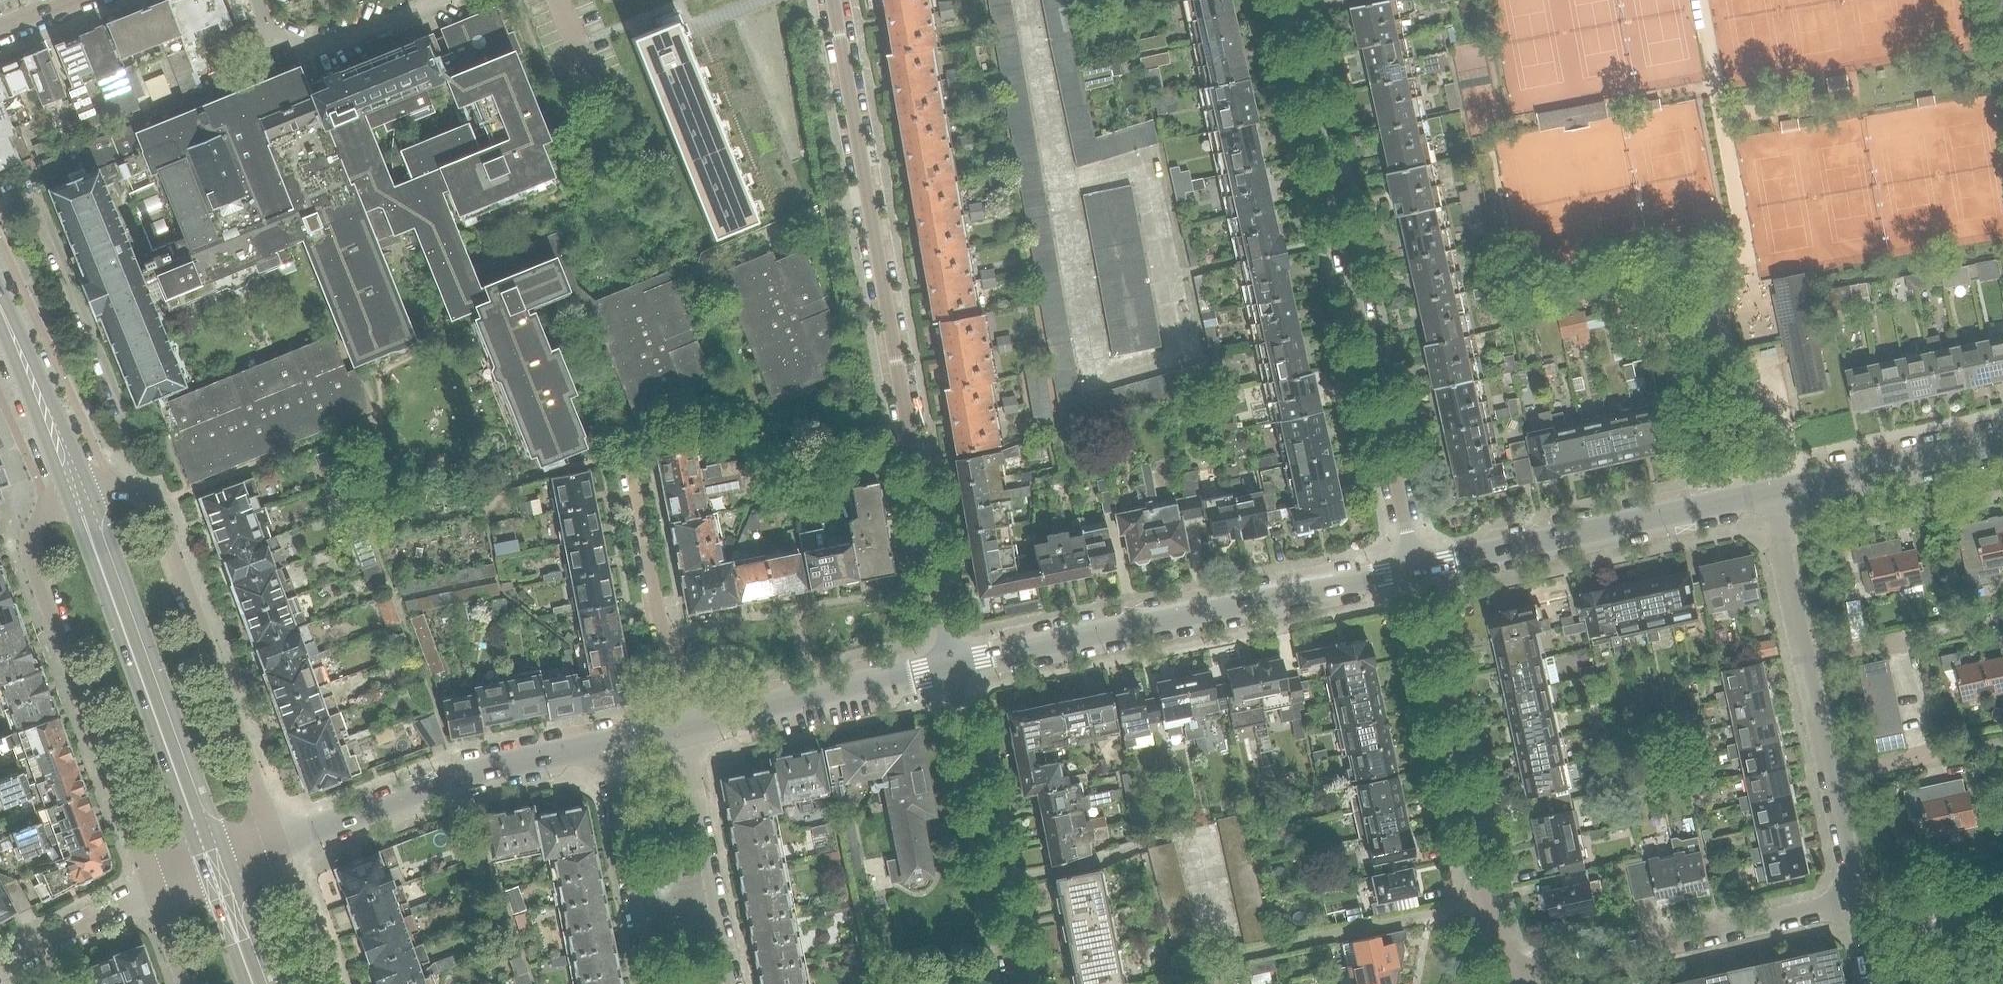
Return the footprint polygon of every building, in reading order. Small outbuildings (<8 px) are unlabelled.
[(223,0),(171,0),(167,1),(195,72),(210,66),(206,58),(241,44),(232,22),(223,0)] [(883,2),(886,5),(892,37),(889,41),(892,54),(930,49),(934,47),(926,0),(882,0),(883,2)] [(989,9),(1011,5),(1010,0),(988,0),(989,9)] [(1065,0),(1059,0),(1042,3),(1044,14),(1067,10),(1065,0)] [(1196,43),(1237,34),(1230,0),(1187,0),(1196,43)] [(1365,47),(1407,38),(1399,0),(1393,0),(1355,8),(1363,48),(1365,47)] [(195,72),(167,1),(108,25),(121,58),(163,41),(185,96),(198,91),(191,73),(195,72)] [(955,19),(952,1),(938,4),(941,21),(955,19)] [(212,94),(201,99),(130,127),(199,298),(203,308),(229,298),(235,300),(252,293),(258,286),(281,276),(277,266),(293,260),(287,244),(303,238),(355,364),(391,349),(394,350),(408,344),(411,341),(414,340),(378,250),(363,213),(381,206),(385,208),(395,233),(414,225),(449,312),(452,319),(477,309),(481,319),(474,322),(529,457),(536,454),(540,464),(584,447),(580,436),(582,435),(567,397),(574,394),(557,351),(548,354),(533,316),(527,318),(523,309),(568,291),(569,294),(594,316),(644,438),(697,418),(688,396),(714,385),(673,283),(686,278),(716,288),(726,284),(776,407),(828,386),(819,364),(846,354),(804,251),(776,262),(768,243),(717,263),(721,274),(717,276),(705,272),(712,251),(702,255),(697,269),(688,266),(684,268),(680,257),(629,278),(632,288),(596,303),(578,287),(566,257),(555,261),(555,260),(482,289),(478,288),(439,192),(448,188),(460,218),(462,218),(466,227),(557,191),(553,182),(554,181),(539,145),(549,141),(514,56),(527,50),(509,5),(442,32),(454,59),(448,61),(455,78),(447,81),(458,107),(474,101),(493,148),(477,155),(467,129),(397,156),(407,182),(392,188),(378,152),(368,129),(383,123),(387,131),(434,112),(425,88),(441,82),(424,39),(307,85),(300,67),(217,100),(214,91),(211,92),(212,94)] [(989,9),(991,19),(1013,16),(1011,5),(989,9)] [(1046,24),(1069,20),(1067,10),(1044,14),(1046,24)] [(991,19),(993,30),(1015,27),(1013,16),(991,19)] [(1071,31),(1069,20),(1046,24),(1048,35),(1071,31)] [(675,22),(633,39),(650,84),(713,240),(755,222),(675,22)] [(83,37),(81,38),(97,79),(113,121),(141,110),(137,100),(145,97),(133,66),(122,70),(121,69),(122,69),(105,26),(84,35),(83,37)] [(1463,26),(1449,29),(1452,43),(1466,40),(1463,26)] [(993,30),(995,41),(1017,37),(1015,27),(993,30)] [(1048,35),(1050,46),(1073,41),(1071,31),(1048,35)] [(1196,43),(1205,87),(1247,78),(1237,34),(1196,43)] [(1165,47),(1163,35),(1135,41),(1138,53),(1165,47)] [(995,41),(997,52),(1019,48),(1017,37),(995,41)] [(97,79),(81,38),(79,39),(76,38),(56,46),(76,98),(72,100),(78,113),(85,132),(99,126),(83,84),(97,79)] [(1365,47),(1373,86),(1415,77),(1407,38),(1365,47)] [(1075,50),(1073,41),(1050,46),(1052,57),(1075,50)] [(997,52),(999,63),(1021,59),(1019,48),(997,52)] [(24,58),(35,87),(42,104),(67,95),(48,49),(24,58)] [(896,110),(898,123),(941,115),(930,49),(892,54),(886,55),(889,69),(892,72),(898,106),(896,110)] [(1055,68),(1077,61),(1075,50),(1052,57),(1055,68)] [(1170,65),(1167,53),(1139,59),(1141,71),(1170,65)] [(1447,53),(1439,55),(1442,71),(1451,69),(1447,53)] [(35,87),(24,58),(0,68),(0,78),(3,86),(16,81),(21,93),(35,87)] [(1023,70),(1021,59),(999,63),(1001,74),(1023,70)] [(1079,72),(1077,61),(1055,68),(1057,79),(1079,72)] [(1100,86),(1096,67),(1081,70),(1085,90),(1100,86)] [(961,87),(959,70),(945,72),(948,89),(961,87)] [(1001,74),(1002,84),(1024,81),(1023,70),(1001,74)] [(1082,83),(1079,72),(1057,79),(1060,90),(1082,83)] [(1424,116),(1424,115),(1415,77),(1373,86),(1382,126),(1424,116)] [(1203,87),(1212,130),(1254,121),(1256,121),(1247,78),(1205,87),(1203,87)] [(1026,91),(1024,81),(1002,84),(1004,95),(1026,91)] [(1084,94),(1082,83),(1060,90),(1062,101),(1084,94)] [(1456,83),(1445,86),(1451,111),(1462,108),(1456,83)] [(1004,95),(1006,106),(1028,102),(1026,91),(1004,95)] [(30,157),(17,126),(30,121),(19,93),(8,98),(0,101),(0,169),(30,157)] [(1087,105),(1084,94),(1062,101),(1064,112),(1087,105)] [(1175,112),(1172,97),(1149,101),(1151,109),(1156,108),(1157,116),(1175,112)] [(78,113),(72,100),(63,104),(68,117),(78,113)] [(1030,113),(1028,102),(1006,106),(1008,117),(1030,113)] [(1089,116),(1087,105),(1064,112),(1067,123),(1089,116)] [(1542,131),(1543,131),(1612,118),(1610,106),(1587,110),(1586,106),(1539,115),(1542,131)] [(1008,117),(1010,128),(1032,124),(1030,113),(1008,117)] [(953,183),(941,115),(898,123),(900,135),(903,138),(909,173),(907,178),(909,191),(953,183)] [(1092,127),(1089,116),(1067,123),(1069,134),(1092,127)] [(1382,126),(1392,172),(1434,163),(1424,116),(1382,126)] [(1146,147),(1157,144),(1153,120),(1141,124),(1146,147)] [(53,132),(48,121),(40,124),(44,135),(53,132)] [(1212,130),(1222,174),(1263,165),(1254,121),(1212,130)] [(1034,135),(1032,124),(1010,128),(1012,139),(1034,135)] [(1141,124),(1129,127),(1134,151),(1146,147),(1141,124)] [(110,340),(137,406),(158,397),(172,433),(163,437),(182,483),(191,479),(379,404),(363,366),(347,373),(332,336),(169,401),(166,394),(194,382),(167,310),(199,298),(130,127),(59,156),(58,154),(56,154),(57,157),(44,162),(43,160),(41,161),(52,187),(48,188),(76,257),(70,259),(104,342),(110,340)] [(1069,134),(1072,145),(1094,138),(1092,127),(1069,134)] [(1134,151),(1129,127),(1118,131),(1122,154),(1134,151)] [(1118,131),(1106,134),(1110,158),(1122,154),(1118,131)] [(1094,138),(1096,149),(1099,162),(1110,158),(1106,134),(1094,138)] [(1012,139),(1014,149),(1036,146),(1034,135),(1012,139)] [(1096,149),(1094,138),(1072,145),(1074,156),(1096,149)] [(49,147),(46,139),(35,144),(38,151),(49,147)] [(1038,156),(1036,146),(1014,149),(1016,160),(1038,156)] [(1077,168),(1099,162),(1096,149),(1074,156),(1077,168)] [(1016,160),(1017,171),(1040,167),(1038,156),(1016,160)] [(1399,215),(1402,215),(1443,206),(1441,193),(1442,193),(1439,175),(1437,176),(1434,163),(1392,172),(1390,173),(1399,215)] [(1273,208),(1263,165),(1222,174),(1231,217),(1273,208)] [(1042,178),(1040,167),(1017,171),(1019,182),(1042,178)] [(1172,185),(1191,182),(1189,172),(1180,174),(1179,168),(1169,170),(1172,185)] [(1019,182),(1021,193),(1044,189),(1042,178),(1019,182)] [(1202,179),(1191,182),(1172,185),(1176,202),(1186,200),(1184,194),(1204,190),(1202,179)] [(964,249),(953,183),(909,191),(911,204),(915,207),(921,240),(919,244),(921,256),(964,249)] [(1133,196),(1131,186),(1107,191),(1109,201),(1133,196)] [(1046,200),(1044,189),(1021,193),(1023,204),(1046,200)] [(1109,201),(1107,191),(1083,196),(1085,206),(1109,201)] [(1109,201),(1111,212),(1135,207),(1133,196),(1109,201)] [(1023,204),(1025,214),(1048,210),(1046,200),(1023,204)] [(1109,201),(1085,206),(1087,217),(1111,212),(1109,201)] [(984,220),(982,203),(968,206),(971,222),(984,220)] [(1402,215),(1411,257),(1453,249),(1443,206),(1402,215)] [(1111,212),(1113,223),(1137,218),(1135,207),(1111,212)] [(1279,235),(1273,208),(1231,217),(1241,261),(1285,251),(1281,234),(1279,235)] [(1025,214),(1027,225),(1050,221),(1048,210),(1025,214)] [(1111,212),(1087,217),(1089,228),(1113,223),(1111,212)] [(1113,223),(1115,234),(1139,229),(1137,218),(1113,223)] [(1113,223),(1089,228),(1091,239),(1115,234),(1113,223)] [(1115,234),(1117,244),(1141,240),(1139,229),(1115,234)] [(1200,266),(1192,229),(1183,231),(1190,268),(1200,266)] [(1115,234),(1091,239),(1093,249),(1117,244),(1115,234)] [(1117,244),(1119,255),(1143,250),(1141,240),(1117,244)] [(1117,244),(1093,249),(1095,260),(1119,255),(1117,244)] [(932,324),(938,323),(975,315),(964,249),(921,256),(923,268),(927,272),(932,307),(930,311),(932,324)] [(1462,292),(1453,249),(1411,257),(1421,301),(1462,292)] [(1119,255),(1121,266),(1145,261),(1143,250),(1119,255)] [(1241,261),(1250,304),(1292,296),(1286,269),(1289,268),(1285,251),(1241,261)] [(1119,255),(1095,260),(1097,271),(1121,266),(1119,255)] [(1121,266),(1123,277),(1147,272),(1145,261),(1121,266)] [(1972,280),(1980,279),(1977,265),(1969,266),(1972,280)] [(1121,266),(1097,271),(1099,282),(1123,277),(1121,266)] [(1972,280),(1969,266),(1961,268),(1964,282),(1972,280)] [(996,287),(993,270),(980,272),(983,289),(996,287)] [(1604,271),(1561,281),(1566,302),(1609,292),(1604,271)] [(1942,271),(1915,275),(1918,290),(1945,285),(1942,271)] [(1123,277),(1125,288),(1149,283),(1147,272),(1123,277)] [(1909,291),(1918,290),(1915,275),(1906,277),(1909,291)] [(1207,299),(1202,276),(1193,278),(1198,301),(1207,299)] [(1123,277),(1099,282),(1101,293),(1125,288),(1123,277)] [(1777,304),(1786,350),(1788,363),(1793,363),(1801,403),(1830,397),(1822,357),(1826,356),(1815,297),(1811,297),(1808,282),(1778,288),(1781,303),(1777,304)] [(1125,288),(1127,298),(1151,293),(1149,283),(1125,288)] [(1857,286),(1860,299),(1870,297),(1867,284),(1857,286)] [(1038,290),(1040,301),(1063,297),(1061,286),(1038,290)] [(1851,308),(1848,287),(1829,290),(1833,311),(1851,308)] [(1125,288),(1101,293),(1103,303),(1127,298),(1125,288)] [(1472,335),(1462,292),(1421,301),(1430,343),(1472,335)] [(1127,298),(1129,309),(1153,304),(1151,293),(1127,298)] [(1250,304),(1259,343),(1300,334),(1292,296),(1250,304)] [(1040,301),(1042,312),(1065,308),(1063,297),(1040,301)] [(1127,298),(1103,303),(1105,314),(1129,309),(1127,298)] [(1129,309),(1131,320),(1155,315),(1153,304),(1129,309)] [(1042,312),(1043,323),(1067,319),(1065,308),(1042,312)] [(1129,309),(1105,314),(1107,325),(1131,320),(1129,309)] [(1593,345),(1586,309),(1558,315),(1563,338),(1578,334),(1581,347),(1593,345)] [(1200,313),(1210,357),(1220,354),(1210,311),(1200,313)] [(979,314),(975,315),(938,323),(940,336),(944,339),(949,370),(947,374),(949,388),(987,383),(991,382),(979,314)] [(1131,320),(1133,331),(1157,326),(1155,315),(1131,320)] [(1043,323),(1045,333),(1069,330),(1067,319),(1043,323)] [(1131,320),(1107,325),(1109,336),(1133,331),(1131,320)] [(1133,331),(1135,341),(1159,336),(1157,326),(1133,331)] [(1133,331),(1109,336),(1111,346),(1135,341),(1133,331)] [(1259,343),(1267,382),(1309,373),(1300,334),(1259,343)] [(1437,388),(1479,378),(1481,378),(1472,335),(1430,343),(1427,344),(1437,388)] [(1013,352),(1010,336),(997,338),(999,355),(1013,352)] [(1135,341),(1137,352),(1161,347),(1159,336),(1135,341)] [(1928,339),(1931,353),(1940,394),(1967,388),(1958,348),(1942,351),(1939,336),(1928,339)] [(1986,342),(1994,382),(2002,381),(2002,338),(1986,342)] [(1047,344),(1049,355),(1072,351),(1070,340),(1047,344)] [(1135,341),(1111,346),(1113,357),(1137,352),(1135,341)] [(1994,382),(1986,342),(1958,348),(1967,388),(1994,382)] [(1049,355),(1051,366),(1074,362),(1072,351),(1049,355)] [(1940,394),(1931,353),(1903,359),(1911,400),(1940,394)] [(1224,376),(1220,354),(1210,357),(1215,379),(1224,376)] [(1508,364),(1502,365),(1504,374),(1522,370),(1521,361),(1515,363),(1514,356),(1506,358),(1508,364)] [(1903,359),(1875,365),(1884,406),(1911,400),(1903,359)] [(1051,366),(1053,377),(1076,373),(1074,362),(1051,366)] [(1199,389),(1211,386),(1206,363),(1195,366),(1199,389)] [(1554,364),(1544,366),(1546,376),(1556,374),(1554,364)] [(1633,364),(1624,366),(1627,381),(1636,379),(1633,364)] [(1856,412),(1884,406),(1875,365),(1847,371),(1856,412)] [(1054,426),(1043,366),(1024,369),(1035,430),(1054,426)] [(1195,366),(1183,369),(1187,393),(1199,389),(1195,366)] [(1183,369),(1172,373),(1176,396),(1187,393),(1183,369)] [(1525,371),(1517,372),(1519,382),(1528,381),(1525,371)] [(1078,384),(1076,373),(1053,377),(1055,388),(1078,384)] [(1172,373),(1160,376),(1165,399),(1176,396),(1172,373)] [(1267,382),(1276,422),(1320,413),(1311,373),(1309,373),(1267,382)] [(1160,376),(1149,379),(1153,402),(1165,399),(1160,376)] [(1437,388),(1446,431),(1489,422),(1479,378),(1437,388)] [(1582,378),(1573,380),(1576,391),(1585,389),(1582,378)] [(1149,379),(1138,382),(1142,406),(1153,402),(1149,379)] [(1138,382),(1126,386),(1130,409),(1142,406),(1138,382)] [(997,445),(987,383),(949,388),(944,389),(947,405),(950,407),(955,435),(953,438),(955,454),(997,445)] [(1055,388),(1056,398),(1080,394),(1078,384),(1055,388)] [(1126,386),(1115,389),(1119,412),(1130,409),(1126,386)] [(1103,392),(1108,416),(1119,412),(1115,389),(1103,392)] [(1103,392),(1092,396),(1096,419),(1108,416),(1103,392)] [(1233,416),(1228,392),(1218,395),(1223,418),(1233,416)] [(1092,396),(1080,394),(1056,398),(1062,429),(1096,419),(1092,396)] [(1018,414),(1016,397),(1002,400),(1005,416),(1018,414)] [(1510,408),(1497,411),(1498,419),(1520,414),(1516,399),(1509,401),(1510,408)] [(1660,404),(1633,410),(1643,456),(1670,450),(1663,420),(1660,404)] [(1633,410),(1607,415),(1617,461),(1643,456),(1633,410)] [(1275,422),(1284,465),(1329,455),(1320,413),(1276,422),(1275,422)] [(1564,413),(1553,415),(1566,473),(1591,467),(1581,421),(1568,424),(1564,413)] [(1566,475),(1566,473),(1553,415),(1552,415),(1555,427),(1529,432),(1540,481),(1566,475)] [(1607,415),(1581,421),(1591,467),(1617,461),(1607,415)] [(1446,431),(1456,474),(1498,464),(1489,422),(1446,431)] [(1237,431),(1235,423),(1221,427),(1223,434),(1237,431)] [(1534,482),(1524,439),(1508,443),(1518,486),(1534,482)] [(719,441),(706,443),(707,452),(720,450),(719,441)] [(1000,450),(954,459),(977,590),(983,595),(1036,584),(1033,569),(1015,573),(1008,533),(1027,529),(1025,521),(1006,525),(1003,509),(1010,508),(1009,501),(1031,497),(1029,488),(1007,492),(1006,488),(1000,489),(995,462),(1001,461),(1019,458),(1017,446),(1000,453),(1000,450)] [(666,489),(700,482),(722,478),(720,465),(698,470),(694,449),(659,456),(666,489)] [(1284,465),(1294,507),(1339,498),(1329,455),(1284,465)] [(1,498),(13,493),(10,484),(22,479),(15,459),(2,462),(2,461),(0,462),(0,498),(1,498)] [(1478,494),(1509,488),(1504,463),(1498,464),(1456,474),(1460,493),(1463,495),(1476,492),(1478,494)] [(1187,497),(1185,497),(1175,499),(1176,503),(1157,507),(1148,464),(1139,466),(1143,485),(1158,559),(1186,554),(1179,521),(1191,518),(1187,497)] [(1238,478),(1236,467),(1226,469),(1228,480),(1238,478)] [(558,510),(594,503),(587,471),(552,478),(558,510)] [(1216,548),(1242,543),(1229,481),(1219,483),(1221,490),(1225,492),(1225,495),(1200,500),(1199,495),(1195,472),(1181,475),(1185,497),(1187,497),(1191,518),(1202,516),(1203,519),(1210,517),(1212,524),(1209,525),(1211,536),(1213,536),(1216,548)] [(1061,483),(1059,474),(1034,480),(1036,488),(1061,483)] [(201,497),(212,526),(260,508),(256,496),(261,495),(254,477),(201,497)] [(1107,479),(1097,481),(1104,514),(1116,512),(1112,491),(1109,492),(1107,479)] [(1242,543),(1268,538),(1265,525),(1266,525),(1266,522),(1280,519),(1278,510),(1276,510),(1271,483),(1263,485),(1267,503),(1262,504),(1260,494),(1238,499),(1237,493),(1240,490),(1238,479),(1229,481),(1242,543)] [(672,522),(707,515),(700,482),(666,489),(672,522)] [(888,536),(879,483),(853,487),(858,516),(849,522),(853,543),(888,536)] [(1139,510),(1115,515),(1119,533),(1124,532),(1131,564),(1158,559),(1143,485),(1134,486),(1139,510)] [(776,488),(760,491),(763,503),(779,500),(776,488)] [(841,500),(840,490),(816,493),(817,502),(841,500)] [(1343,518),(1339,498),(1294,507),(1290,507),(1295,532),(1340,523),(1343,518)] [(530,502),(519,504),(521,518),(533,516),(530,502)] [(600,536),(594,503),(558,510),(565,543),(600,536)] [(223,555),(225,555),(265,540),(271,538),(267,526),(272,524),(265,507),(260,508),(212,526),(223,555)] [(1056,533),(1055,533),(1065,579),(1088,574),(1080,535),(1066,538),(1065,531),(1060,507),(1052,508),(1056,533)] [(811,590),(834,585),(827,547),(810,550),(809,543),(811,543),(806,510),(795,512),(811,590)] [(712,514),(707,515),(672,522),(682,572),(716,565),(722,564),(718,541),(722,541),(719,528),(715,529),(712,514)] [(1082,517),(1077,518),(1080,535),(1088,574),(1116,568),(1107,526),(1105,526),(1084,530),(1082,517)] [(1989,524),(1989,520),(1959,526),(1962,541),(1979,538),(1986,571),(2002,567),(2002,517),(1999,518),(1999,522),(1989,524)] [(797,548),(793,528),(786,529),(790,549),(797,548)] [(834,585),(859,581),(853,543),(835,546),(834,539),(836,538),(835,529),(824,531),(827,547),(834,585)] [(1065,579),(1055,533),(1045,535),(1046,542),(1033,544),(1041,584),(1065,579)] [(736,551),(741,553),(747,537),(742,535),(736,551)] [(368,536),(352,542),(355,552),(372,546),(368,536)] [(607,569),(600,536),(565,543),(572,576),(607,569)] [(888,536),(853,543),(859,581),(895,574),(888,536)] [(225,555),(236,584),(282,567),(287,565),(281,548),(270,552),(265,540),(225,555)] [(516,541),(494,545),(497,556),(518,551),(516,541)] [(1876,589),(1877,593),(1932,582),(1929,568),(1920,570),(1915,550),(1878,558),(1875,544),(1854,549),(1857,564),(1870,561),(1872,571),(1861,573),(1865,592),(1876,589)] [(737,561),(741,553),(736,551),(731,562),(737,561)] [(798,554),(766,560),(772,595),(805,589),(798,554)] [(1727,562),(1738,617),(1746,616),(1743,604),(1762,599),(1753,556),(1727,562)] [(733,566),(734,575),(739,601),(772,595),(766,560),(733,566)] [(1701,568),(1704,580),(1709,603),(1711,611),(1730,607),(1733,618),(1738,617),(1727,562),(1701,568)] [(378,564),(362,570),(366,581),(378,577),(381,587),(386,585),(378,564)] [(482,568),(484,579),(496,576),(494,565),(482,568)] [(719,578),(716,565),(682,572),(690,610),(739,601),(734,575),(719,578)] [(234,585),(244,614),(297,595),(291,578),(286,580),(282,567),(236,584),(234,585)] [(472,581),(484,579),(482,568),(470,570),(472,581)] [(613,602),(607,569),(572,576),(578,609),(613,602)] [(460,583),(472,581),(470,570),(458,572),(460,583)] [(448,585),(460,583),(458,572),(446,575),(448,585)] [(561,573),(542,576),(544,582),(562,579),(561,573)] [(1690,573),(1663,579),(1672,623),(1700,617),(1697,605),(1709,603),(1704,580),(1692,583),(1690,573)] [(437,588),(448,585),(446,575),(435,577),(437,588)] [(425,590),(437,588),(435,577),(423,579),(425,590)] [(4,578),(0,579),(0,632),(22,625),(4,578)] [(413,592),(425,590),(423,579),(411,581),(413,592)] [(1654,627),(1672,623),(1663,579),(1637,585),(1650,643),(1657,642),(1654,627)] [(401,595),(413,592),(411,581),(399,584),(401,595)] [(511,582),(502,584),(503,590),(513,588),(511,582)] [(486,587),(488,598),(499,595),(497,585),(486,587)] [(1637,585),(1611,590),(1621,635),(1622,634),(1642,629),(1645,644),(1650,643),(1637,585)] [(475,589),(477,600),(488,598),(486,587),(475,589)] [(464,591),(466,602),(477,600),(475,589),(464,591)] [(1626,652),(1622,634),(1621,635),(1611,590),(1606,591),(1606,589),(1582,594),(1583,598),(1578,599),(1582,617),(1588,616),(1593,637),(1608,634),(1609,638),(1613,638),(1616,654),(1626,652)] [(453,594),(455,604),(466,602),(464,591),(453,594)] [(442,596),(444,606),(455,604),(453,594),(442,596)] [(255,643),(257,642),(297,628),(292,616),(303,612),(297,595),(244,614),(255,643)] [(389,595),(377,600),(379,607),(392,603),(389,595)] [(431,598),(433,608),(444,606),(442,596),(431,598)] [(420,600),(422,610),(433,608),(431,598),(420,600)] [(422,610),(420,600),(409,602),(411,613),(422,610)] [(505,600),(492,602),(493,611),(506,608),(505,600)] [(1862,608),(1860,600),(1847,603),(1848,611),(1862,608)] [(619,634),(613,602),(578,609),(585,642),(619,634)] [(466,606),(458,607),(461,621),(468,619),(466,606)] [(570,606),(553,609),(554,615),(571,612),(570,606)] [(1496,642),(1540,632),(1542,631),(1537,607),(1521,610),(1520,608),(1503,612),(1503,614),(1491,617),(1496,642)] [(396,615),(384,619),(387,627),(399,622),(396,615)] [(1563,628),(1575,625),(1573,616),(1561,619),(1563,628)] [(1565,636),(1587,632),(1585,623),(1575,625),(1563,628),(1565,636)] [(257,642),(268,672),(308,657),(304,645),(315,641),(308,624),(297,628),(257,642)] [(0,632),(0,684),(1,683),(1,685),(39,672),(22,625),(0,632)] [(568,632),(563,638),(571,643),(575,638),(568,632)] [(1502,668),(1541,659),(1546,658),(1540,632),(1496,642),(1502,668)] [(401,643),(397,650),(399,657),(411,653),(404,633),(399,636),(401,643)] [(444,672),(430,633),(417,638),(431,676),(444,672)] [(626,668),(619,634),(585,642),(592,675),(619,670),(626,668)] [(1327,662),(1330,676),(1373,666),(1375,666),(1370,645),(1366,645),(1365,640),(1297,654),(1300,668),(1327,662)] [(308,657),(268,672),(266,672),(277,702),(329,682),(323,666),(321,667),(318,660),(331,655),(329,649),(308,657)] [(572,665),(569,650),(564,651),(567,666),(572,665)] [(2002,693),(2002,657),(1962,666),(1959,652),(1941,656),(1944,671),(1957,668),(1964,701),(2002,693)] [(1281,657),(1255,662),(1257,675),(1255,676),(1263,710),(1279,707),(1281,722),(1292,720),(1300,718),(1298,710),(1303,708),(1302,702),(1303,701),(1300,690),(1299,683),(1298,678),(1286,681),(1281,657)] [(1502,668),(1508,694),(1547,686),(1541,659),(1502,668)] [(1892,673),(1889,659),(1858,666),(1861,679),(1892,673)] [(1229,683),(1224,684),(1229,707),(1230,713),(1234,730),(1266,723),(1263,710),(1255,676),(1257,675),(1255,662),(1225,668),(1229,683)] [(1769,689),(1764,663),(1724,672),(1728,690),(1716,692),(1718,700),(1769,689)] [(1330,676),(1336,702),(1364,696),(1364,694),(1369,693),(1370,697),(1374,696),(1374,694),(1379,693),(1373,666),(1330,676)] [(1594,666),(1581,668),(1583,677),(1595,674),(1594,666)] [(581,709),(616,703),(617,704),(618,704),(620,704),(621,704),(622,704),(624,703),(625,702),(626,701),(626,700),(627,699),(627,697),(626,696),(626,695),(625,694),(624,693),(623,692),(619,670),(592,675),(593,681),(577,684),(581,709)] [(18,730),(57,716),(41,671),(39,672),(1,685),(6,697),(2,699),(0,700),(0,737),(18,730)] [(1209,671),(1182,677),(1195,739),(1204,737),(1200,719),(1220,715),(1219,710),(1229,707),(1224,684),(1213,687),(1209,671)] [(1894,684),(1892,673),(1861,679),(1864,690),(1894,684)] [(581,709),(577,684),(574,674),(541,681),(548,710),(549,716),(581,709)] [(514,717),(548,710),(541,681),(540,675),(507,681),(514,717)] [(277,702),(287,731),(340,712),(334,695),(322,699),(321,694),(350,683),(348,676),(329,682),(277,702)] [(1158,698),(1146,700),(1151,723),(1156,722),(1156,723),(1163,722),(1164,726),(1183,722),(1186,740),(1195,739),(1182,677),(1155,683),(1158,698)] [(482,723),(514,717),(507,681),(475,688),(477,694),(482,723)] [(1896,696),(1894,684),(1864,690),(1866,701),(1896,696)] [(1139,686),(1113,691),(1125,746),(1130,746),(1129,739),(1150,735),(1158,734),(1156,723),(1156,722),(1151,723),(1146,700),(1142,701),(1139,686)] [(1553,711),(1547,686),(1508,694),(1513,720),(1553,711)] [(1775,715),(1769,689),(1718,700),(1719,708),(1731,706),(1735,724),(1775,715)] [(1091,735),(1090,735),(1092,740),(1104,737),(1104,733),(1117,730),(1110,693),(1083,698),(1091,735)] [(1336,702),(1342,728),(1385,719),(1379,693),(1374,694),(1374,696),(1370,697),(1369,693),(1364,694),(1364,696),(1336,702)] [(484,730),(482,723),(477,694),(443,700),(451,736),(484,730)] [(1899,709),(1896,696),(1866,701),(1869,714),(1899,709)] [(1077,738),(1090,735),(1091,735),(1083,698),(1057,703),(1065,740),(1064,740),(1066,745),(1078,742),(1077,738)] [(1032,708),(1039,745),(1040,750),(1053,747),(1052,742),(1064,740),(1065,740),(1057,703),(1032,708)] [(1034,768),(1034,766),(1030,747),(1039,745),(1032,708),(1006,714),(1018,771),(1034,768)] [(1902,722),(1899,709),(1869,714),(1873,729),(1902,722)] [(1695,730),(1691,710),(1683,712),(1686,732),(1695,730)] [(431,746),(442,742),(445,741),(434,711),(412,719),(431,746)] [(1519,746),(1558,738),(1553,711),(1513,720),(1519,746)] [(340,712),(287,731),(298,761),(346,744),(346,743),(375,733),(373,727),(344,737),(342,731),(346,730),(340,712)] [(1311,713),(1304,714),(1306,725),(1314,724),(1311,713)] [(1781,741),(1775,715),(1735,724),(1739,743),(1727,746),(1729,753),(1781,741)] [(18,762),(67,744),(57,716),(18,730),(0,737),(0,753),(13,748),(18,762)] [(1605,718),(1593,721),(1595,730),(1607,727),(1605,718)] [(1391,745),(1385,719),(1342,728),(1348,754),(1391,745)] [(1708,720),(1700,722),(1702,731),(1710,730),(1708,720)] [(1905,734),(1902,722),(1873,729),(1875,740),(1905,734)] [(916,732),(824,750),(832,784),(883,774),(900,860),(888,862),(892,882),(903,880),(903,881),(904,881),(904,882),(904,883),(905,884),(905,885),(906,885),(906,886),(907,887),(908,887),(908,888),(909,888),(909,889),(910,889),(911,890),(912,890),(913,890),(914,891),(915,891),(916,891),(917,891),(918,891),(919,891),(920,891),(920,890),(921,890),(922,890),(923,890),(923,889),(924,889),(925,888),(926,888),(926,887),(927,887),(927,886),(928,886),(928,885),(928,884),(929,884),(929,883),(930,882),(930,881),(930,880),(930,879),(931,878),(931,877),(931,876),(930,876),(930,875),(930,874),(919,817),(932,814),(916,732)] [(1907,746),(1905,734),(1875,740),(1878,753),(1907,746)] [(1525,773),(1564,764),(1558,738),(1519,746),(1525,773)] [(1700,738),(1692,740),(1696,756),(1704,754),(1700,738)] [(1781,741),(1729,753),(1731,760),(1742,757),(1746,776),(1787,767),(1781,741)] [(77,769),(67,744),(18,762),(22,772),(0,780),(0,798),(77,769)] [(310,792),(363,773),(356,755),(351,757),(346,744),(298,761),(310,792)] [(1396,771),(1391,745),(1348,754),(1351,768),(1345,769),(1346,774),(1332,776),(1334,785),(1396,771)] [(1610,746),(1598,748),(1600,757),(1612,754),(1610,746)] [(819,751),(769,761),(771,770),(777,802),(778,801),(790,798),(792,803),(798,802),(800,812),(811,810),(809,799),(806,799),(805,795),(828,791),(819,751)] [(1078,752),(1074,759),(1084,770),(1092,761),(1078,752)] [(1324,760),(1322,753),(1313,755),(1315,762),(1324,760)] [(1105,760),(1097,761),(1099,775),(1108,774),(1105,760)] [(1018,771),(1022,794),(1036,791),(1068,785),(1068,784),(1075,783),(1087,781),(1086,774),(1066,777),(1066,775),(1060,775),(1057,762),(1034,766),(1034,768),(1018,771)] [(1548,794),(1551,805),(1572,800),(1564,764),(1525,773),(1530,798),(1548,794)] [(1274,765),(1261,768),(1264,780),(1276,777),(1274,765)] [(1787,767),(1746,776),(1750,796),(1739,798),(1741,805),(1792,793),(1787,767)] [(77,769),(0,798),(0,799),(3,807),(32,797),(37,812),(86,795),(77,769)] [(751,774),(720,781),(724,800),(726,812),(777,802),(771,770),(751,774)] [(1356,784),(1362,812),(1402,803),(1396,776),(1356,784)] [(1703,776),(1691,779),(1693,787),(1705,784),(1703,776)] [(1333,785),(1332,777),(1319,780),(1321,788),(1333,785)] [(1036,793),(1047,846),(1051,866),(1089,854),(1087,840),(1093,839),(1108,836),(1105,817),(1090,819),(1082,820),(1080,808),(1122,801),(1120,789),(1084,795),(1077,796),(1075,783),(1068,784),(1068,785),(1036,791),(1022,794),(1023,795),(1036,793)] [(1926,836),(1972,826),(1965,792),(1946,796),(1944,783),(1904,791),(1907,806),(1919,803),(1926,836)] [(1798,820),(1792,793),(1741,805),(1742,812),(1754,809),(1758,828),(1798,820)] [(13,833),(18,847),(95,820),(86,795),(37,812),(41,823),(13,833)] [(1535,818),(1541,844),(1580,835),(1572,800),(1551,805),(1553,814),(1535,818)] [(726,812),(761,983),(808,983),(804,983),(797,946),(801,946),(799,932),(794,933),(787,897),(792,896),(789,883),(785,884),(778,847),(782,846),(779,833),(775,834),(771,813),(781,811),(778,801),(777,802),(726,812)] [(1362,812),(1368,837),(1408,828),(1402,803),(1362,812)] [(533,807),(485,817),(491,849),(493,855),(541,845),(540,842),(554,838),(590,831),(585,806),(535,816),(533,807)] [(1245,826),(1243,815),(1216,821),(1219,832),(1245,826)] [(50,847),(55,861),(104,843),(95,820),(18,847),(22,858),(50,847)] [(1804,846),(1798,820),(1758,828),(1762,847),(1751,849),(1752,857),(1804,846)] [(1135,822),(1127,824),(1130,841),(1139,839),(1135,822)] [(854,823),(842,825),(850,870),(861,868),(854,823)] [(834,832),(833,824),(811,829),(813,837),(834,832)] [(1219,832),(1221,843),(1248,837),(1245,826),(1219,832)] [(1291,828),(1280,831),(1282,840),(1294,837),(1291,828)] [(1368,837),(1376,875),(1401,871),(1398,859),(1414,855),(1408,828),(1368,837)] [(1604,830),(1589,833),(1591,841),(1605,838),(1604,830)] [(1710,830),(1703,832),(1705,839),(1712,838),(1710,830)] [(540,842),(541,845),(543,857),(553,855),(557,877),(552,878),(555,891),(560,890),(567,926),(562,928),(565,941),(570,940),(577,975),(572,977),(573,983),(620,983),(590,831),(554,838),(540,842)] [(1561,866),(1563,876),(1587,870),(1580,835),(1541,844),(1546,869),(1561,866)] [(1224,855),(1250,849),(1248,837),(1221,843),(1224,855)] [(55,861),(56,865),(66,890),(108,868),(110,860),(104,843),(55,861)] [(1146,848),(1150,861),(1175,854),(1172,843),(1146,848)] [(1810,872),(1804,846),(1752,857),(1753,864),(1765,862),(1770,881),(1810,872)] [(399,865),(392,847),(380,852),(386,869),(399,865)] [(1224,855),(1226,865),(1253,860),(1250,849),(1224,855)] [(350,901),(403,882),(406,880),(401,864),(399,865),(386,869),(380,852),(337,867),(350,901)] [(837,852),(823,854),(826,871),(840,869),(837,852)] [(1675,854),(1676,858),(1686,899),(1712,894),(1703,853),(1687,856),(1686,852),(1675,854)] [(1153,872),(1178,865),(1175,854),(1150,861),(1153,872)] [(486,862),(484,855),(468,861),(471,867),(486,862)] [(1659,905),(1686,899),(1676,858),(1662,861),(1661,857),(1622,866),(1630,902),(1657,896),(1659,905)] [(1229,877),(1255,871),(1253,860),(1226,865),(1229,877)] [(41,903),(66,890),(56,865),(31,874),(37,885),(32,888),(41,903)] [(1153,872),(1155,883),(1181,876),(1178,865),(1153,872)] [(1412,868),(1401,871),(1376,875),(1372,876),(1378,902),(1372,903),(1374,916),(1395,911),(1393,900),(1417,895),(1417,891),(1419,891),(1417,879),(1413,880),(1412,868)] [(1098,870),(1054,879),(1070,957),(1114,948),(1098,870)] [(1547,891),(1554,921),(1598,911),(1595,896),(1605,893),(1602,880),(1592,882),(1589,870),(1587,870),(1563,876),(1566,887),(1547,891)] [(1229,877),(1232,889),(1258,884),(1255,871),(1229,877)] [(1159,894),(1184,888),(1181,876),(1155,883),(1159,894)] [(17,911),(3,885),(0,880),(0,919),(17,911)] [(30,908),(16,880),(3,885),(17,911),(18,914),(30,908)] [(350,901),(361,931),(407,914),(403,903),(410,901),(403,882),(350,901)] [(1234,900),(1260,895),(1258,884),(1232,889),(1234,900)] [(518,887),(505,892),(513,915),(526,911),(518,887)] [(1159,894),(1161,904),(1186,899),(1184,888),(1159,894)] [(1234,900),(1237,912),(1263,906),(1260,895),(1234,900)] [(1164,915),(1189,909),(1186,899),(1161,904),(1164,915)] [(848,900),(824,905),(826,915),(850,910),(848,900)] [(1239,923),(1265,917),(1263,906),(1237,912),(1239,923)] [(1164,915),(1168,927),(1192,920),(1189,909),(1164,915)] [(361,931),(372,961),(418,944),(414,932),(420,930),(413,912),(407,914),(361,931)] [(523,915),(516,917),(519,929),(527,926),(523,915)] [(1239,923),(1242,934),(1268,928),(1265,917),(1239,923)] [(1170,938),(1195,932),(1192,920),(1168,927),(1170,938)] [(1242,934),(1244,944),(1270,938),(1268,928),(1242,934)] [(1170,938),(1173,948),(1197,942),(1195,932),(1170,938)] [(1353,940),(1358,964),(1365,962),(1367,973),(1398,966),(1401,966),(1405,949),(1404,940),(1382,945),(1379,935),(1353,940)] [(380,983),(400,983),(429,974),(424,962),(430,960),(424,941),(418,944),(372,961),(380,983)] [(118,983),(151,983),(155,983),(142,946),(113,956),(114,959),(87,968),(93,983),(116,983),(118,983)] [(1811,953),(1818,983),(1846,983),(1838,947),(1811,953)] [(1075,983),(1122,983),(1114,948),(1070,957),(1075,983)] [(1790,983),(1818,983),(1811,953),(1785,959),(1790,983)] [(459,965),(456,954),(434,962),(438,973),(459,965)] [(565,956),(552,958),(553,968),(567,966),(565,956)] [(521,957),(509,961),(515,978),(527,973),(521,957)] [(1247,964),(1249,974),(1277,968),(1275,958),(1247,964)] [(1762,983),(1790,983),(1785,959),(1758,965),(1762,983)] [(1398,966),(1367,973),(1365,962),(1358,964),(1349,967),(1353,983),(1398,983),(1400,973),(1398,966)] [(1735,983),(1762,983),(1758,965),(1732,971),(1735,983)] [(1707,983),(1735,983),(1732,971),(1705,977),(1707,983)] [(435,972),(429,974),(400,983),(439,983),(435,972)] [(513,978),(515,983),(531,983),(527,973),(515,978),(513,978)]
